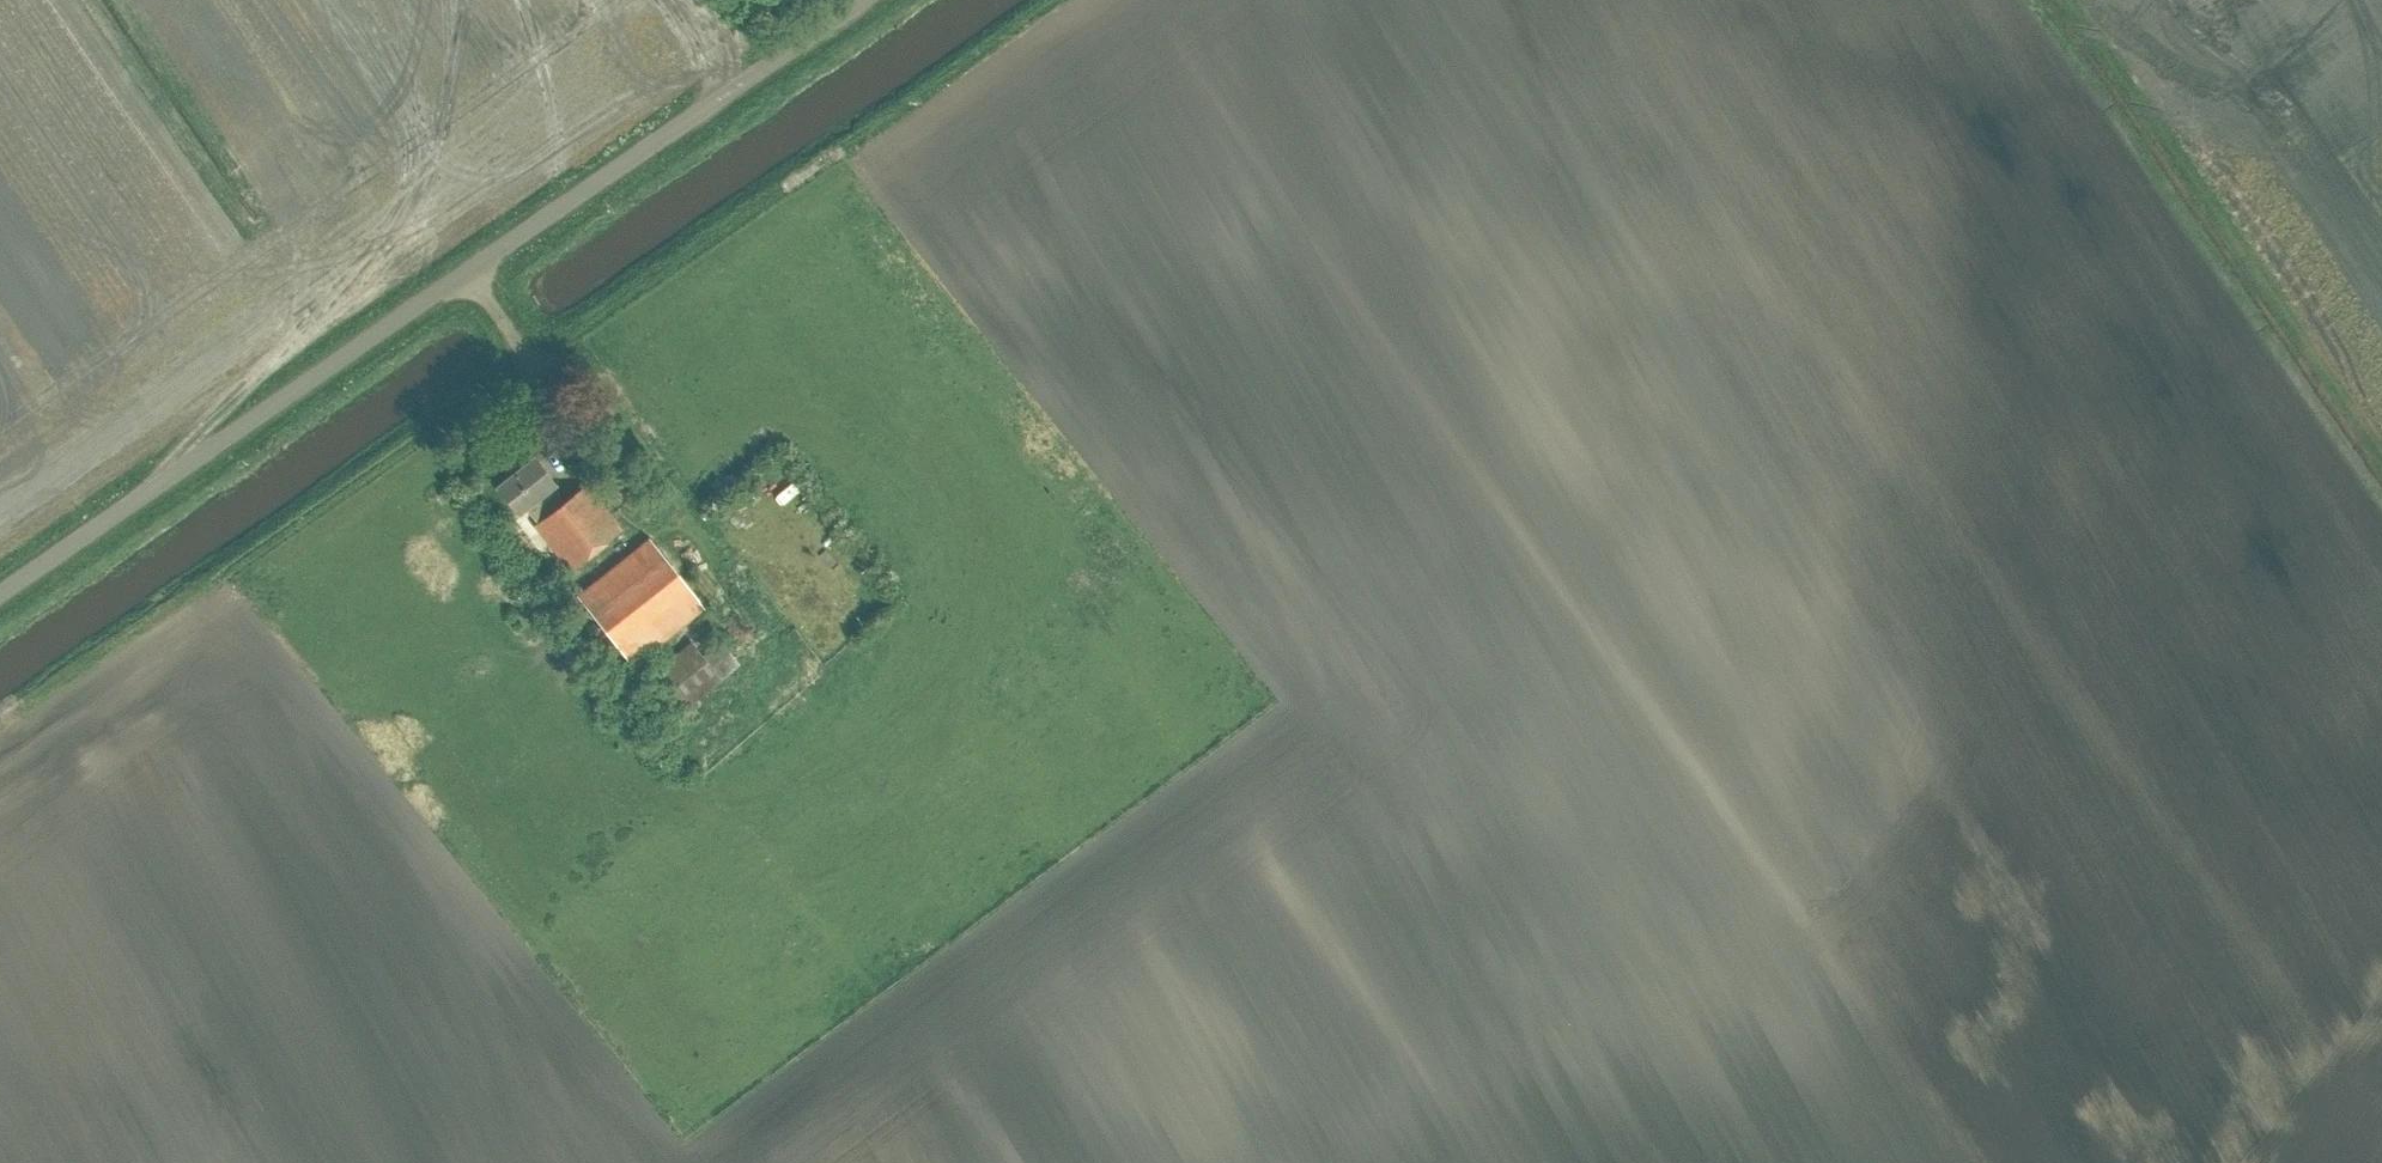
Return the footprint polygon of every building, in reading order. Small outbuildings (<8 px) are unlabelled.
[(562,501),(551,487),(556,484),(534,456),(496,486),(518,514),(526,508),(537,522),(533,525),(570,571),(623,529),(586,482),(562,501)] [(631,664),(703,607),(649,538),(577,595),(631,664)] [(739,663),(720,639),(702,654),(691,641),(646,677),(676,715),(721,678),(739,663)]
